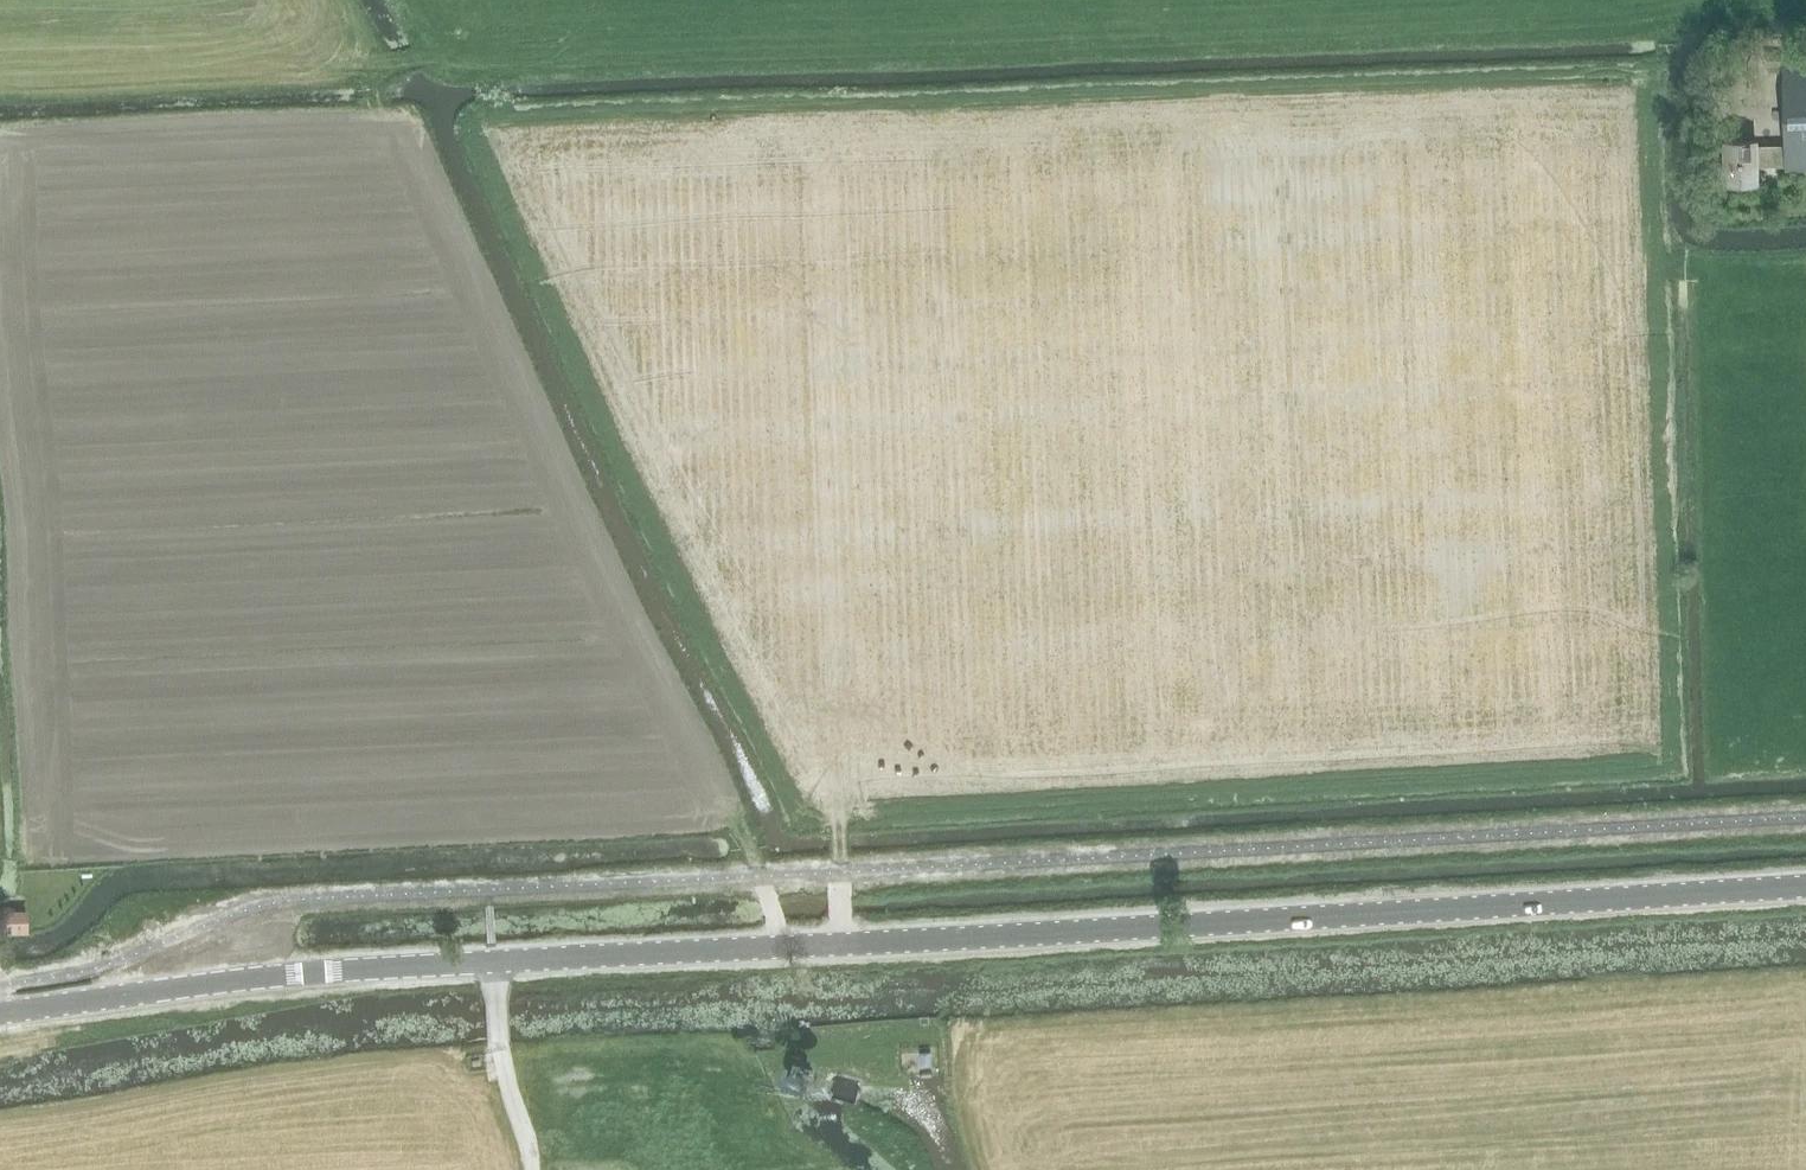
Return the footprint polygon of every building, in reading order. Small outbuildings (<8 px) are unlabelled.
[(1781,67),(1781,53),(1765,53),(1766,67),(1781,67)] [(1805,169),(1805,62),(1782,63),(1784,146),(1756,146),(1755,141),(1725,141),(1726,183),(1757,182),(1756,166),(1785,165),(1785,170),(1805,169)] [(27,932),(26,925),(0,926),(0,933),(27,932)] [(813,1070),(792,1065),(788,1086),(808,1091),(809,1085),(811,1076),(813,1070)]
